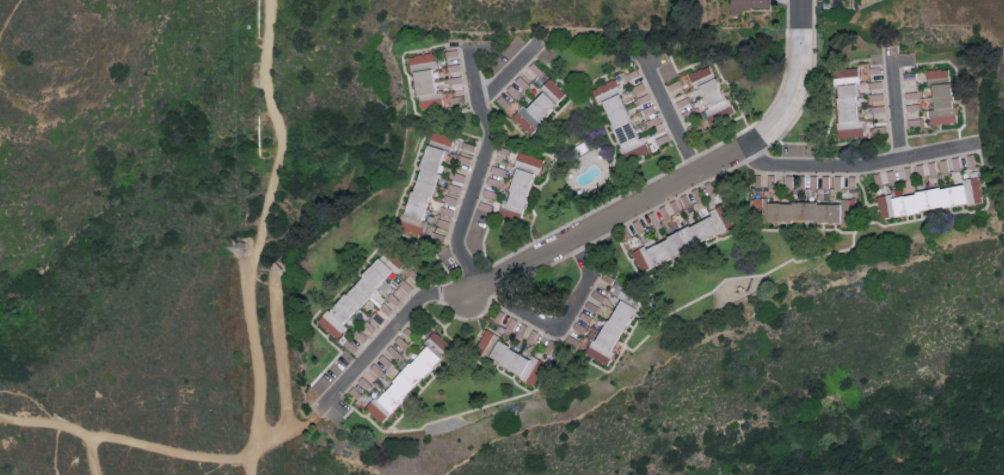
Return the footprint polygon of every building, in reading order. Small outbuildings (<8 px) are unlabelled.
[(769,0),(730,0),(730,10),(769,9),(769,0)] [(409,56),(417,110),(442,107),(440,92),(436,93),(432,68),(435,67),(433,52),(409,56)] [(706,110),(697,114),(702,127),(731,115),(711,64),(690,72),(706,110)] [(868,80),(868,66),(833,66),(833,81),(868,80)] [(948,69),(926,69),(926,82),(948,82),(948,69)] [(567,93),(550,78),(513,118),(529,133),(567,93)] [(621,154),(629,151),(632,158),(648,152),(643,136),(636,139),(615,79),(591,87),(597,104),(602,102),(621,154)] [(670,91),(683,86),(680,79),(667,84),(670,91)] [(882,82),(869,81),(868,88),(881,89),(882,82)] [(839,137),(886,133),(885,125),(871,127),(870,119),(858,120),(855,83),(835,85),(839,137)] [(930,124),(953,123),(952,83),(931,83),(932,109),(929,109),(930,124)] [(505,89),(516,99),(521,94),(510,84),(505,89)] [(868,102),(884,103),(884,94),(868,93),(868,102)] [(496,98),(503,110),(509,106),(502,94),(496,98)] [(872,113),(884,111),(883,105),(871,107),(872,113)] [(924,129),(922,118),(908,119),(909,131),(924,129)] [(429,139),(450,146),(453,137),(432,130),(429,139)] [(473,152),(475,145),(463,141),(461,148),(473,152)] [(422,235),(426,220),(422,219),(444,150),(425,144),(399,227),(422,235)] [(539,158),(519,151),(504,200),(502,200),(497,215),(520,222),(539,158)] [(469,164),(471,158),(459,154),(457,160),(469,164)] [(977,176),(974,154),(966,155),(969,177),(977,176)] [(504,175),(505,168),(491,166),(490,173),(504,175)] [(463,182),(465,175),(451,171),(449,178),(463,182)] [(877,196),(880,217),(983,201),(979,176),(962,179),(963,185),(891,196),(891,194),(877,196)] [(459,193),(461,186),(449,183),(447,190),(459,193)] [(496,192),(484,188),(482,195),(494,198),(496,192)] [(761,198),(753,198),(752,218),(761,218),(761,198)] [(849,198),(839,199),(840,226),(850,225),(849,198)] [(766,202),(766,221),(838,222),(839,203),(766,202)] [(710,215),(631,252),(640,270),(731,227),(721,205),(708,210),(710,215)] [(392,270),(377,256),(318,322),(336,338),(346,327),(343,324),(392,270)] [(634,307),(615,298),(588,355),(607,365),(614,351),(614,350),(634,307)] [(504,329),(511,333),(517,320),(511,316),(504,329)] [(572,329),(585,334),(587,327),(574,323),(572,329)] [(487,357),(497,335),(484,329),(474,351),(487,357)] [(526,341),(532,344),(538,332),(532,329),(526,341)] [(423,344),(441,355),(449,342),(432,331),(423,344)] [(535,382),(544,361),(531,355),(530,357),(494,342),(486,361),(535,382)] [(382,422),(439,357),(424,345),(383,392),(381,389),(365,407),(382,422)] [(357,381),(367,391),(372,386),(362,376),(357,381)]
